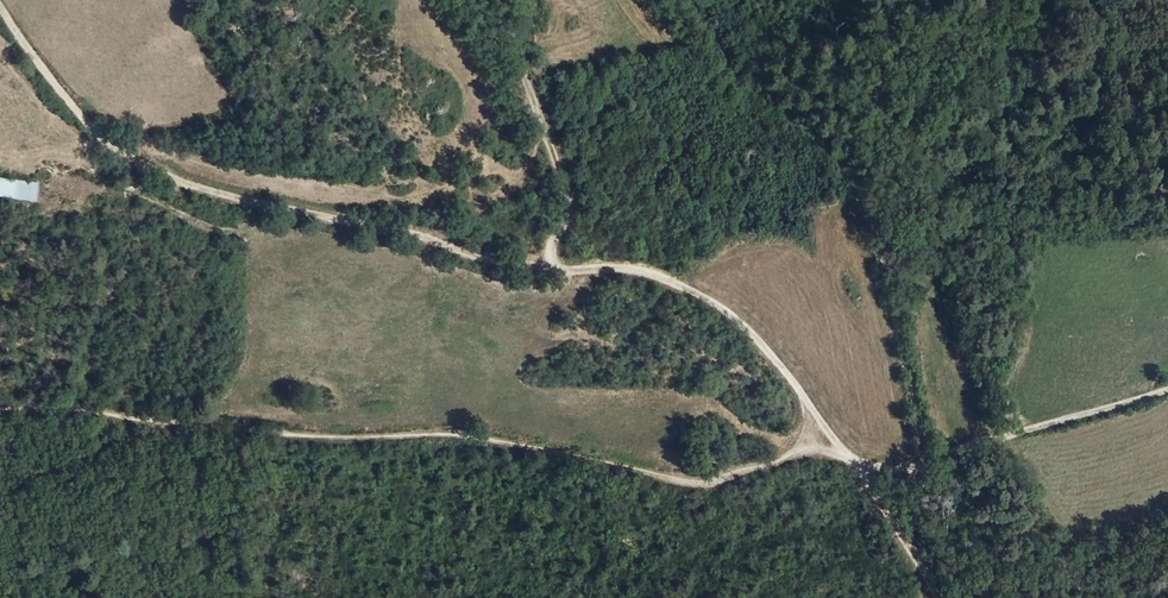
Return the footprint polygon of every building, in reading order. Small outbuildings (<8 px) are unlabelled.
[(36,200),(38,183),(0,178),(0,195),(36,200)]
